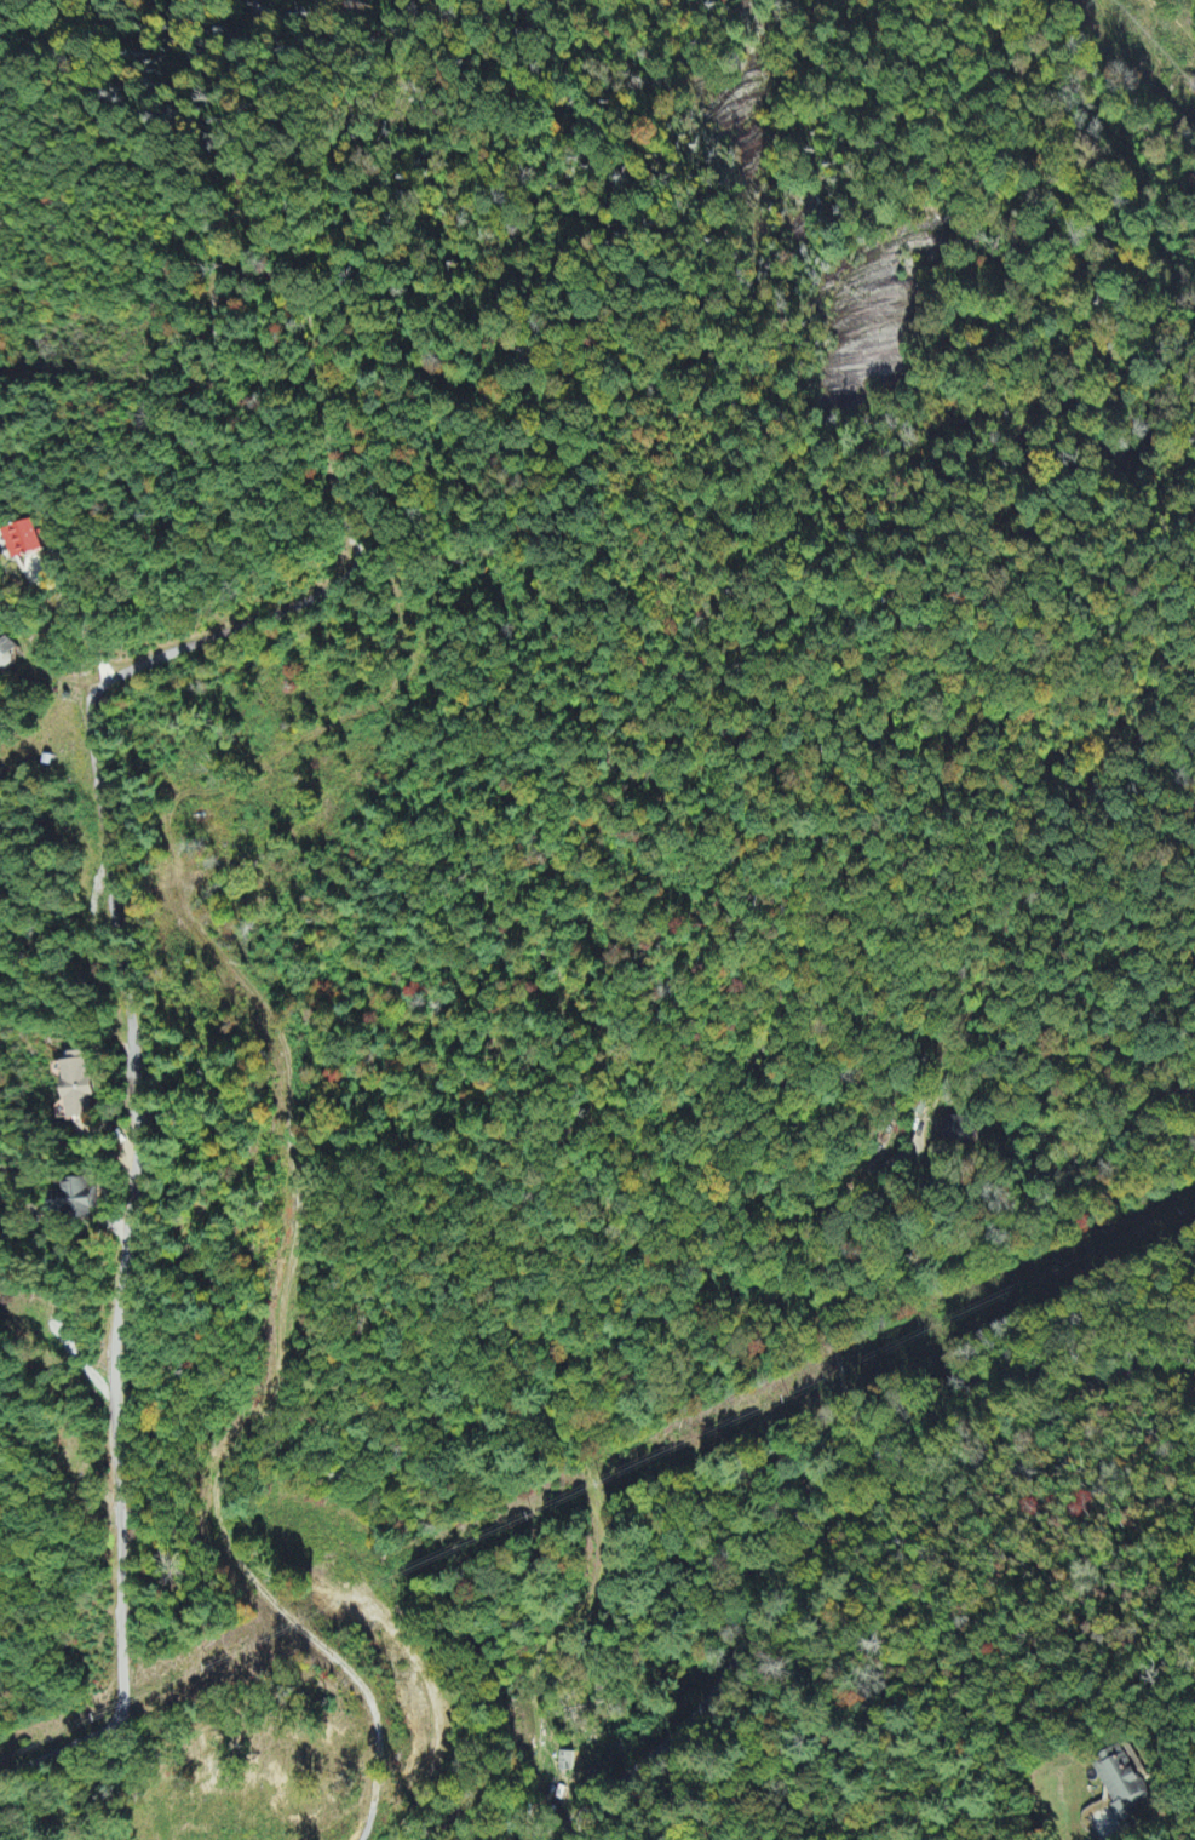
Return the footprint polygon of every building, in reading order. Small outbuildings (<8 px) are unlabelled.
[(4,533),(15,562),(45,551),(34,522),(4,533)] [(0,678),(22,651),(7,638),(0,647),(0,677),(0,678)] [(85,1053),(59,1054),(64,1121),(90,1119),(85,1053)] [(50,1193),(49,1218),(92,1219),(93,1190),(86,1190),(86,1182),(62,1181),(62,1194),(50,1193)] [(1095,1760),(1119,1825),(1138,1817),(1134,1807),(1147,1802),(1128,1748),(1095,1760)]
